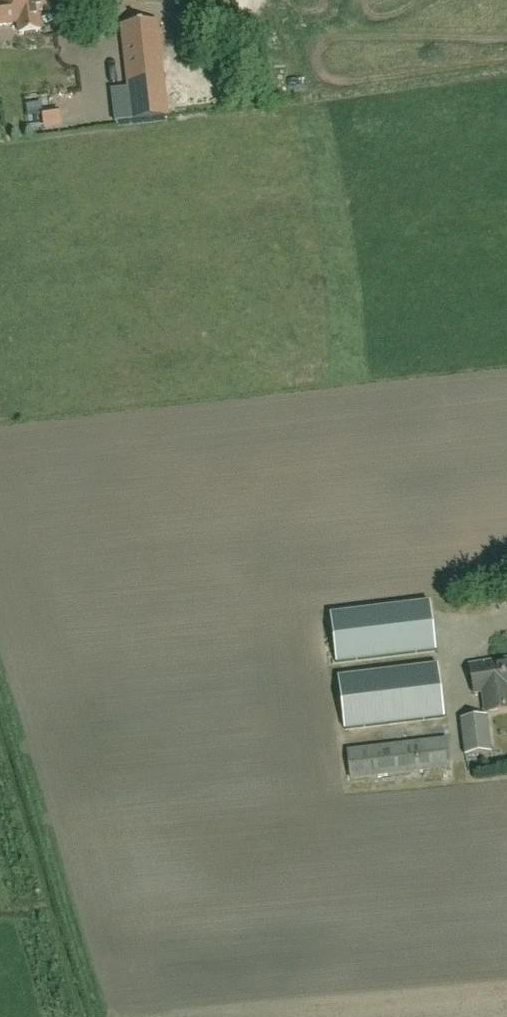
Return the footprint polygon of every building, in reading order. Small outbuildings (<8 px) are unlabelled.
[(40,32),(37,11),(52,9),(51,0),(0,0),(0,2),(0,4),(0,25),(18,23),(19,35),(40,32)] [(166,118),(163,87),(156,22),(123,26),(129,90),(132,122),(166,118)] [(102,109),(117,108),(116,89),(101,89),(102,109)] [(80,90),(45,92),(47,124),(82,122),(80,90)] [(436,651),(431,614),(430,604),(429,602),(329,614),(330,615),(332,637),(335,664),(436,651)] [(469,665),(474,694),(483,692),(486,712),(506,709),(506,659),(469,665)] [(337,680),(344,733),(444,720),(437,667),(337,680)] [(465,756),(491,753),(487,716),(460,719),(465,756)] [(351,780),(451,767),(447,738),(347,749),(351,780)]
